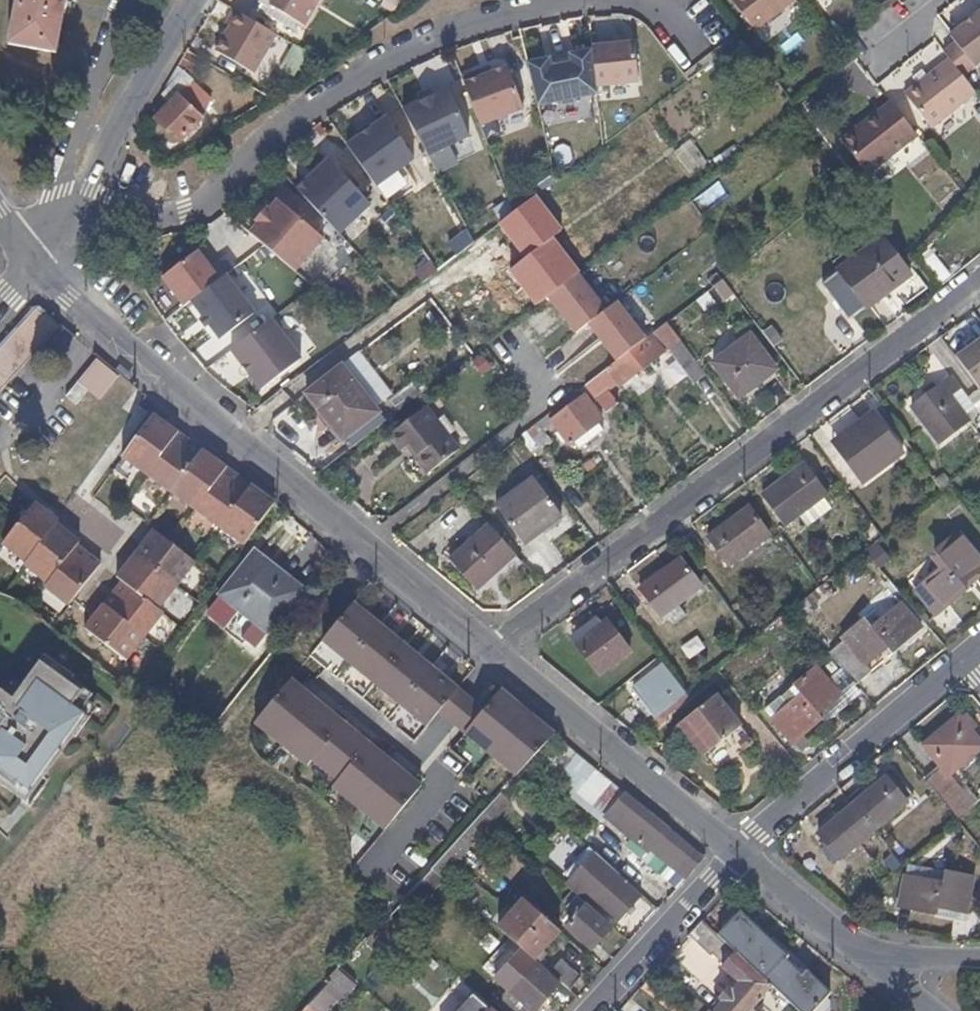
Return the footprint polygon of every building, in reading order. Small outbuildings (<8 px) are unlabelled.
[(17,18),(12,44),(25,47),(57,53),(63,23),(68,0),(20,0),(17,18)] [(322,0),(264,0),(263,1),(306,26),(322,0)] [(803,0),(731,0),(760,35),(803,0)] [(258,74),(280,34),(238,10),(230,25),(234,26),(220,52),(258,74)] [(979,66),(979,16),(954,37),(959,44),(946,54),(952,62),(966,78),(979,66)] [(639,82),(635,43),(593,48),(593,50),(597,87),(639,82)] [(297,77),(310,52),(296,44),(282,69),(297,77)] [(597,87),(593,50),(570,54),(571,63),(551,67),(550,57),(528,60),(538,103),(559,100),(561,103),(575,101),(577,96),(598,93),(597,87)] [(571,63),(570,54),(550,57),(551,67),(571,63)] [(934,131),(979,96),(966,78),(952,62),(909,96),(934,131)] [(525,108),(510,67),(485,75),(482,71),(463,77),(481,125),(525,108)] [(180,140),(206,112),(187,91),(197,81),(187,68),(173,82),(163,94),(170,102),(157,116),(180,140)] [(475,134),(452,87),(405,110),(429,156),(475,134)] [(871,175),(920,136),(894,103),(845,141),(871,175)] [(407,184),(397,170),(414,158),(384,113),(342,141),(382,200),(407,184)] [(689,139),(672,151),(689,175),(706,163),(689,139)] [(356,211),(369,199),(334,161),(312,181),(308,177),(298,187),(341,233),(360,215),(356,211)] [(297,271),(325,238),(280,200),(251,233),(265,245),(297,271)] [(390,210),(375,221),(385,234),(399,223),(390,210)] [(859,317),(912,274),(884,238),(841,272),(842,274),(832,281),(859,317)] [(193,300),(226,274),(216,262),(211,265),(199,249),(164,276),(186,305),(193,300)] [(256,313),(241,292),(227,274),(226,274),(193,300),(221,339),(256,313)] [(859,317),(832,281),(825,287),(853,323),(859,317)] [(66,325),(42,305),(39,305),(35,306),(27,316),(54,339),(66,325)] [(54,339),(27,316),(17,327),(44,351),(54,339)] [(303,357),(273,317),(233,347),(263,388),(303,357)] [(645,366),(665,351),(662,345),(665,343),(694,383),(707,373),(668,319),(608,366),(622,384),(633,375),(645,367),(645,366)] [(29,367),(44,351),(17,327),(3,342),(29,367)] [(740,396),(778,369),(750,333),(714,361),(740,396)] [(3,342),(0,345),(0,366),(16,381),(29,367),(3,342)] [(126,376),(103,357),(96,366),(119,385),(126,376)] [(382,411),(344,362),(307,391),(345,440),(382,411)] [(0,366),(0,396),(1,398),(16,381),(0,366)] [(119,385),(96,366),(85,377),(99,388),(110,397),(119,385)] [(644,374),(647,371),(645,366),(645,367),(633,375),(637,378),(644,374)] [(619,401),(608,386),(615,381),(606,367),(585,383),(598,400),(606,411),(619,401)] [(967,416),(952,395),(963,386),(954,375),(914,404),(940,441),(970,420),(967,416)] [(88,403),(99,388),(85,377),(74,392),(88,403)] [(598,400),(585,383),(580,387),(593,403),(598,400)] [(397,416),(427,393),(421,384),(391,409),(397,416)] [(977,408),(963,386),(952,395),(967,416),(977,408)] [(600,421),(605,418),(593,403),(580,387),(538,421),(520,435),(533,454),(544,444),(539,436),(554,424),(570,444),(575,440),(600,421)] [(610,415),(622,405),(619,401),(606,411),(610,415)] [(419,453),(451,428),(431,403),(394,433),(407,450),(414,445),(419,453)] [(862,483),(904,452),(874,411),(837,438),(841,444),(837,448),(862,483)] [(154,471),(180,432),(155,413),(127,455),(154,471)] [(580,447),(605,429),(600,421),(575,440),(580,447)] [(431,469),(463,444),(451,428),(419,453),(431,469)] [(178,487),(204,449),(180,432),(154,471),(178,487)] [(841,444),(837,438),(832,441),(837,448),(841,444)] [(202,504),(228,466),(204,449),(178,487),(202,504)] [(787,522),(827,492),(805,461),(765,491),(787,522)] [(227,521),(254,483),(228,466),(202,504),(227,521)] [(565,517),(534,475),(496,504),(525,542),(547,525),(550,529),(565,517)] [(252,538),(278,501),(255,482),(254,483),(227,521),(252,538)] [(27,562),(55,528),(58,525),(33,503),(21,517),(3,542),(27,562)] [(731,564),(772,533),(749,503),(709,533),(731,564)] [(528,546),(550,529),(547,525),(525,542),(528,546)] [(49,583),(76,551),(77,549),(78,547),(55,528),(27,562),(25,564),(49,583)] [(489,605),(529,568),(496,531),(454,569),(489,605)] [(173,584),(192,561),(157,534),(139,556),(173,584)] [(960,535),(939,554),(946,564),(917,588),(939,613),(969,589),(964,582),(979,568),(979,559),(960,535)] [(70,606),(101,568),(77,549),(76,551),(49,583),(46,586),(70,606)] [(269,632),(303,590),(255,552),(222,595),(269,632)] [(680,602),(704,584),(682,555),(641,585),(663,614),(668,610),(676,621),(687,611),(680,602)] [(173,584),(139,556),(120,580),(126,583),(155,607),(173,584)] [(812,615),(830,589),(818,580),(799,606),(812,615)] [(142,637),(161,613),(155,607),(126,583),(106,607),(142,637)] [(351,662),(385,622),(359,600),(354,606),(325,640),(351,662)] [(922,627),(901,603),(873,626),(866,618),(843,637),(852,650),(842,658),(860,680),(872,670),(867,664),(887,648),(893,652),(922,627)] [(142,637),(106,607),(89,630),(124,659),(142,637)] [(602,674),(633,651),(608,617),(578,641),(602,674)] [(377,684),(411,643),(385,622),(351,662),(377,684)] [(403,705),(436,665),(411,643),(377,684),(403,705)] [(52,760),(86,713),(83,711),(95,693),(75,679),(77,674),(48,653),(16,696),(0,684),(0,772),(18,785),(20,782),(32,789),(52,760)] [(657,715),(687,691),(663,659),(632,683),(657,715)] [(817,711),(839,693),(817,664),(794,684),(801,694),(773,718),(792,741),(804,732),(822,718),(817,711)] [(443,711),(463,687),(436,665),(403,705),(429,727),(443,711)] [(284,744),(320,699),(310,690),(294,677),(280,695),(258,722),(284,744)] [(773,718),(801,694),(794,684),(765,707),(773,718)] [(827,723),(860,694),(851,684),(839,693),(817,711),(822,718),(827,723)] [(487,707),(463,687),(443,711),(467,732),(487,707)] [(492,755),(530,710),(503,688),(487,707),(467,732),(492,755)] [(703,754),(741,725),(715,692),(678,721),(703,754)] [(315,759),(346,721),(320,699),(284,744),(309,765),(315,759)] [(535,759),(559,733),(530,710),(492,755),(517,778),(535,759)] [(960,715),(924,745),(940,765),(924,779),(957,818),(974,803),(952,777),(979,752),(979,740),(960,715)] [(340,780),(372,741),(346,721),(315,759),(340,780)] [(799,749),(809,740),(804,732),(792,741),(799,749)] [(628,791),(589,759),(559,733),(535,759),(602,814),(604,812),(607,815),(628,791)] [(361,808),(397,763),(372,741),(340,780),(335,787),(361,808)] [(388,829),(424,785),(397,763),(361,808),(388,829)] [(874,830),(907,802),(886,777),(853,804),(874,830)] [(493,821),(523,790),(514,782),(494,804),(485,812),(493,821)] [(701,852),(669,825),(628,791),(607,815),(635,838),(650,849),(654,844),(671,859),(674,855),(693,871),(703,861),(706,857),(701,852)] [(874,830),(853,804),(819,833),(841,859),(874,830)] [(468,850),(495,823),(493,821),(485,812),(458,841),(468,850)] [(445,881),(471,852),(468,850),(458,841),(432,869),(445,881)] [(683,883),(693,871),(674,855),(671,859),(654,844),(650,849),(648,853),(683,883)] [(643,894),(596,853),(572,882),(619,922),(643,894)] [(447,896),(454,888),(445,881),(432,869),(407,897),(424,914),(443,894),(447,896)] [(967,910),(972,876),(944,871),(943,882),(905,876),(900,906),(938,913),(939,904),(967,910)] [(592,947),(609,928),(585,907),(587,904),(572,890),(562,902),(574,913),(565,924),(592,947)] [(559,929),(523,897),(498,927),(535,959),(559,929)] [(965,922),(967,910),(939,904),(938,913),(937,917),(965,922)] [(810,975),(810,972),(808,969),(806,968),(804,970),(790,957),(786,954),(783,954),(777,953),(772,949),(768,945),(767,941),(771,936),(742,910),(719,935),(752,965),(771,984),(800,1010),(813,1010),(829,993),(810,975)] [(771,984),(752,965),(719,935),(703,919),(689,934),(712,956),(716,954),(726,963),(724,967),(737,976),(743,981),(734,994),(728,988),(720,997),(723,1002),(716,1010),(755,1010),(752,1008),(771,984)] [(342,967),(357,953),(331,933),(303,963),(328,984),(341,969),(342,967)] [(583,978),(561,958),(550,972),(572,991),(583,978)] [(560,985),(538,966),(536,964),(534,964),(532,966),(531,967),(526,963),(524,963),(519,968),(519,971),(512,979),(516,982),(510,989),(536,1010),(537,1010),(560,985)] [(339,998),(344,999),(358,984),(341,969),(328,984),(309,1003),(317,1010),(321,1010),(327,1004),(331,1006),(339,998)] [(734,994),(743,981),(737,976),(728,988),(734,994)] [(510,989),(499,1003),(508,1010),(536,1010),(510,989)] [(474,994),(460,1010),(495,1010),(474,994)]
